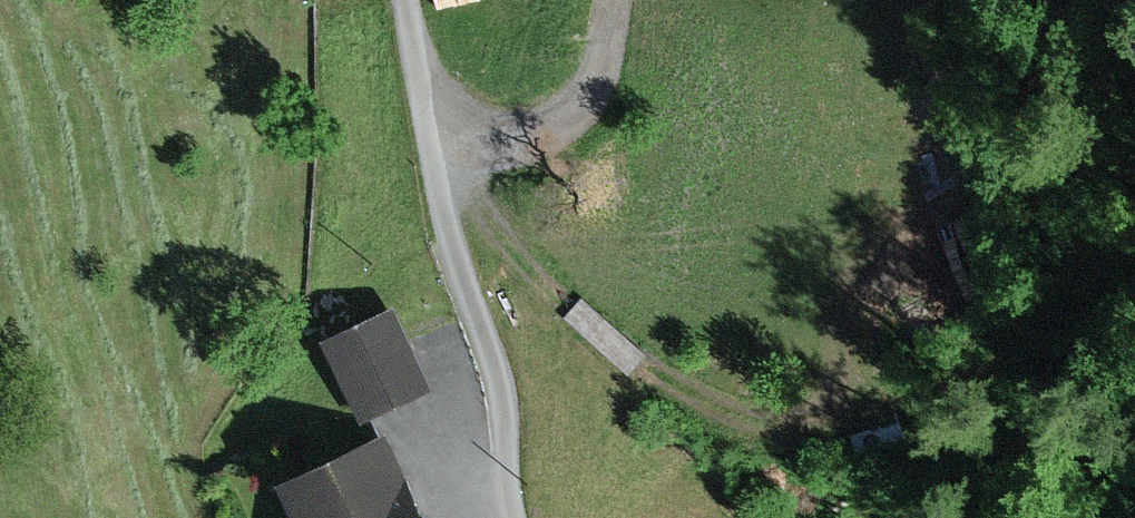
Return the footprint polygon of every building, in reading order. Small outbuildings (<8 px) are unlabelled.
[(397,302),(325,334),(363,420),(435,388),(397,302)] [(282,477),(300,517),(430,517),(389,428),(282,477)]
